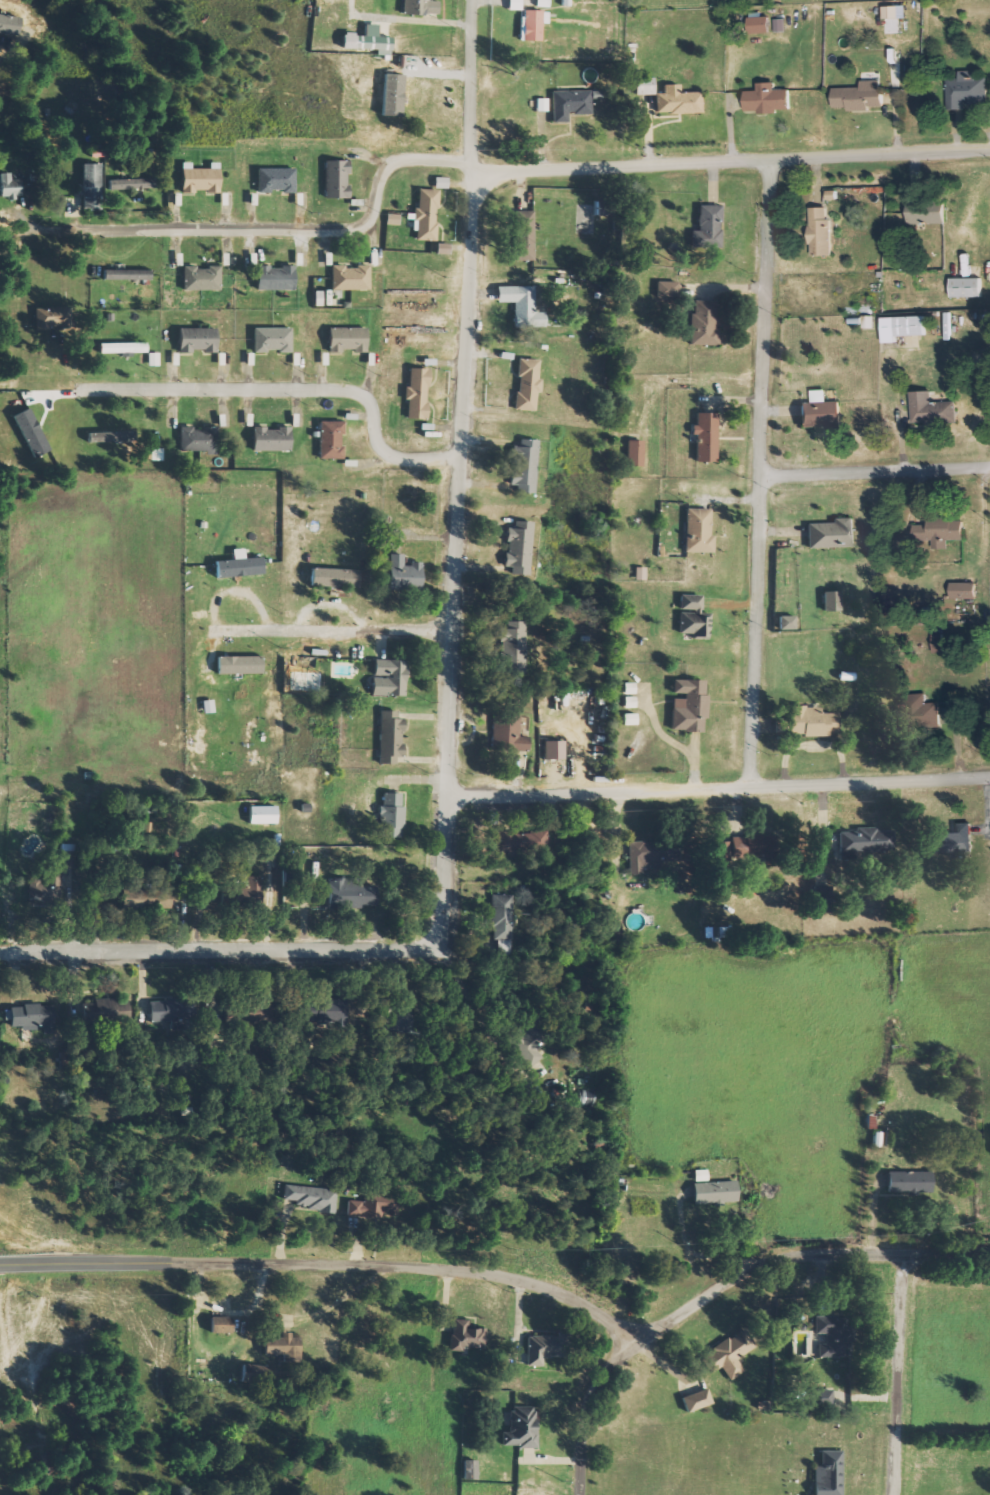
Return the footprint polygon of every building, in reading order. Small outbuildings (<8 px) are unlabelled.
[(426,0),(402,0),(402,15),(438,16),(438,0),(426,0)] [(521,0),(508,0),(507,10),(521,11),(521,0)] [(899,6),(883,6),(884,19),(899,18),(899,6)] [(547,23),(548,11),(523,10),(522,41),(540,41),(540,23),(547,23)] [(750,18),(751,35),(770,34),(769,17),(750,18)] [(786,32),(786,19),(775,19),(775,32),(786,32)] [(376,50),(376,55),(390,56),(391,38),(377,37),(377,25),(364,25),(364,34),(342,34),(341,49),(376,50)] [(965,104),(987,105),(988,72),(959,72),(959,79),(948,79),(947,109),(964,109),(965,104)] [(401,75),(382,75),(381,116),(400,117),(401,75)] [(654,78),(635,79),(636,96),(655,94),(654,78)] [(832,88),(833,110),(883,109),(883,81),(861,81),(861,88),(832,88)] [(790,90),(775,90),(775,83),(757,83),(757,91),(744,91),(745,113),(790,112),(790,90)] [(700,92),(679,93),(679,84),(664,85),(664,94),(655,94),(656,114),(700,113),(700,92)] [(589,90),(552,92),(553,122),(567,122),(567,114),(590,114),(589,90)] [(548,112),(548,99),(536,98),(536,111),(548,112)] [(324,199),(348,199),(347,160),(324,161),(324,199)] [(181,193),(219,192),(218,163),(208,163),(208,169),(191,169),(191,163),(180,163),(181,193)] [(82,164),(82,209),(100,209),(100,164),(82,164)] [(293,168),(256,169),(257,192),(294,191),(293,168)] [(10,173),(0,174),(0,199),(20,198),(19,180),(10,180),(10,173)] [(154,179),(110,180),(110,190),(155,189),(154,179)] [(435,241),(437,190),(418,189),(417,208),(415,208),(414,240),(435,241)] [(828,200),(837,199),(837,191),(827,191),(828,200)] [(907,225),(945,224),(944,200),(907,201),(907,225)] [(720,206),(699,206),(698,247),(720,248),(720,206)] [(830,207),(809,208),(810,256),(831,256),(830,207)] [(533,212),(514,211),(512,261),(531,261),(533,212)] [(386,225),(399,226),(399,215),(386,214),(386,225)] [(436,254),(448,255),(448,244),(437,244),(436,254)] [(255,290),(293,290),(293,267),(255,266),(255,290)] [(368,266),(331,267),(332,291),(369,290),(368,266)] [(182,290),(219,291),(220,268),(183,267),(182,290)] [(150,281),(150,270),(102,269),(102,279),(150,281)] [(982,278),(950,279),(951,298),(982,297),(982,278)] [(678,282),(656,282),(656,297),(678,298),(678,282)] [(544,327),(544,305),(534,305),(533,286),(496,287),(496,303),(513,303),(514,328),(544,327)] [(718,346),(718,329),(714,329),(714,301),(691,301),(690,345),(718,346)] [(68,328),(68,308),(35,307),(35,328),(68,328)] [(926,336),(925,317),(882,318),(883,343),(896,343),(896,336),(926,336)] [(216,328),(178,329),(178,353),(216,352),(216,328)] [(290,328),(253,328),(253,352),(290,352),(290,328)] [(365,328),(327,329),(328,352),(366,352),(365,328)] [(98,344),(99,354),(146,353),(145,343),(98,344)] [(148,367),(158,366),(157,353),(148,354),(148,367)] [(515,410),(534,411),(535,393),(537,393),(539,360),(517,359),(515,410)] [(427,369),(408,368),(408,388),(404,388),(403,400),(407,400),(406,419),(426,420),(427,369)] [(800,429),(843,427),(843,401),(827,402),(827,391),(812,391),(813,403),(799,403),(800,429)] [(911,392),(912,424),(957,422),(956,401),(932,403),(932,391),(911,392)] [(49,451),(29,408),(12,416),(32,458),(49,451)] [(717,414),(696,413),(695,426),(691,426),(691,435),(696,435),(695,462),(716,462),(717,414)] [(342,459),(341,421),(318,422),(319,460),(342,459)] [(217,452),(216,427),(179,428),(179,453),(217,452)] [(289,451),(290,428),(252,428),(251,451),(289,451)] [(134,432),(87,433),(87,442),(134,441),(134,432)] [(641,467),(642,441),(627,440),(626,466),(641,467)] [(535,442),(512,441),(510,485),(516,485),(516,493),(534,494),(535,442)] [(150,461),(163,461),(163,448),(151,448),(150,461)] [(710,510),(685,509),(684,552),(713,553),(713,537),(709,537),(710,510)] [(832,523),(807,524),(808,549),(854,548),(853,518),(832,519),(832,523)] [(931,550),(948,549),(948,541),(964,540),(963,518),(930,519),(931,550)] [(531,522),(513,522),(513,529),(506,529),(504,574),(528,575),(531,522)] [(910,526),(913,543),(930,540),(927,523),(910,526)] [(263,575),(262,558),(244,559),(243,549),(231,550),(232,561),(215,562),(216,578),(263,575)] [(403,555),(388,554),(387,590),(420,590),(420,564),(403,564),(403,555)] [(634,580),(645,580),(645,567),(635,567),(634,580)] [(357,588),(358,570),(310,569),(309,587),(357,588)] [(976,599),(976,583),(950,583),(950,599),(976,599)] [(839,612),(839,592),(823,592),(823,612),(839,612)] [(702,596),(680,595),(679,611),(678,636),(708,637),(709,614),(701,613),(702,596)] [(795,630),(794,616),(778,617),(779,631),(795,630)] [(500,629),(501,675),(524,674),(523,622),(506,622),(506,629),(500,629)] [(944,653),(943,635),(932,635),(933,654),(944,653)] [(261,657),(216,657),(216,675),(262,674),(261,657)] [(371,696),(405,697),(406,661),(372,660),(371,696)] [(672,699),(671,731),(703,732),(703,720),(707,720),(707,695),(704,695),(704,681),(672,680),(672,694),(683,694),(683,699),(672,699)] [(926,704),(926,695),(906,695),(907,729),(940,728),(939,703),(926,704)] [(838,735),(837,713),(820,714),(820,707),(787,708),(788,736),(838,735)] [(395,764),(395,757),(402,757),(402,719),(396,719),(397,712),(379,712),(378,764),(395,764)] [(527,731),(527,717),(499,716),(497,750),(526,752),(527,737),(518,737),(518,731),(527,731)] [(543,760),(562,760),(562,742),(543,742),(543,760)] [(401,794),(379,795),(380,838),(403,838),(401,794)] [(276,824),(275,807),(248,807),(248,824),(276,824)] [(971,823),(956,824),(957,833),(932,834),(933,854),(972,853),(971,823)] [(838,832),(839,855),(894,853),(893,831),(877,831),(877,827),(854,828),(855,832),(838,832)] [(496,854),(550,847),(548,828),(494,835),(496,854)] [(710,844),(712,874),(723,873),(722,868),(730,868),(730,859),(772,857),(771,835),(728,837),(728,842),(710,844)] [(628,843),(629,875),(641,874),(641,867),(660,866),(659,862),(677,862),(676,841),(628,843)] [(73,869),(74,844),(61,844),(60,869),(73,869)] [(60,872),(49,872),(49,880),(27,880),(27,907),(60,906),(60,872)] [(237,895),(237,899),(258,900),(260,877),(245,877),(244,887),(242,887),(242,895),(237,895)] [(375,908),(375,882),(327,882),(327,908),(375,908)] [(169,909),(169,891),(120,890),(120,910),(146,910),(146,909),(169,909)] [(491,941),(496,940),(496,951),(512,950),(511,895),(491,895),(491,941)] [(147,1000),(148,1022),(179,1021),(178,999),(147,1000)] [(343,1024),(342,999),(322,999),(323,1025),(343,1024)] [(93,1003),(94,1011),(85,1012),(86,1023),(128,1020),(126,1000),(93,1003)] [(52,1005),(5,1006),(5,1027),(19,1026),(19,1029),(41,1028),(41,1033),(53,1033),(52,1005)] [(541,1057),(535,1051),(543,1044),(528,1027),(522,1033),(519,1030),(506,1042),(529,1067),(541,1057)] [(706,1181),(705,1170),(692,1171),(693,1182),(706,1181)] [(886,1172),(886,1193),(930,1192),(930,1171),(886,1172)] [(733,1182),(692,1183),(692,1205),(733,1205),(733,1182)] [(333,1213),(336,1191),(283,1184),(281,1199),(295,1201),(294,1208),(333,1213)] [(347,1200),(346,1220),(359,1221),(360,1211),(393,1213),(394,1192),(363,1190),(362,1201),(347,1200)] [(814,1334),(824,1334),(824,1343),(817,1344),(818,1357),(844,1356),(843,1316),(814,1317),(814,1334)] [(230,1317),(209,1317),(209,1333),(230,1333),(230,1317)] [(483,1349),(484,1329),(465,1328),(466,1320),(450,1319),(449,1352),(460,1352),(460,1348),(483,1349)] [(699,1357),(709,1374),(720,1367),(728,1381),(743,1371),(735,1359),(752,1349),(741,1331),(699,1357)] [(263,1355),(282,1355),(282,1362),(299,1361),(298,1338),(290,1338),(290,1333),(280,1333),(280,1338),(262,1338),(263,1355)] [(525,1366),(541,1366),(541,1357),(557,1358),(558,1336),(526,1336),(525,1366)] [(711,1404),(706,1388),(680,1397),(685,1413),(711,1404)] [(831,1409),(832,1390),(809,1390),(809,1408),(831,1409)] [(535,1448),(535,1406),(509,1406),(509,1432),(501,1432),(501,1447),(535,1448)] [(840,1450),(820,1451),(820,1466),(812,1466),(813,1494),(841,1494),(840,1450)] [(462,1480),(475,1480),(476,1461),(463,1460),(462,1480)]
